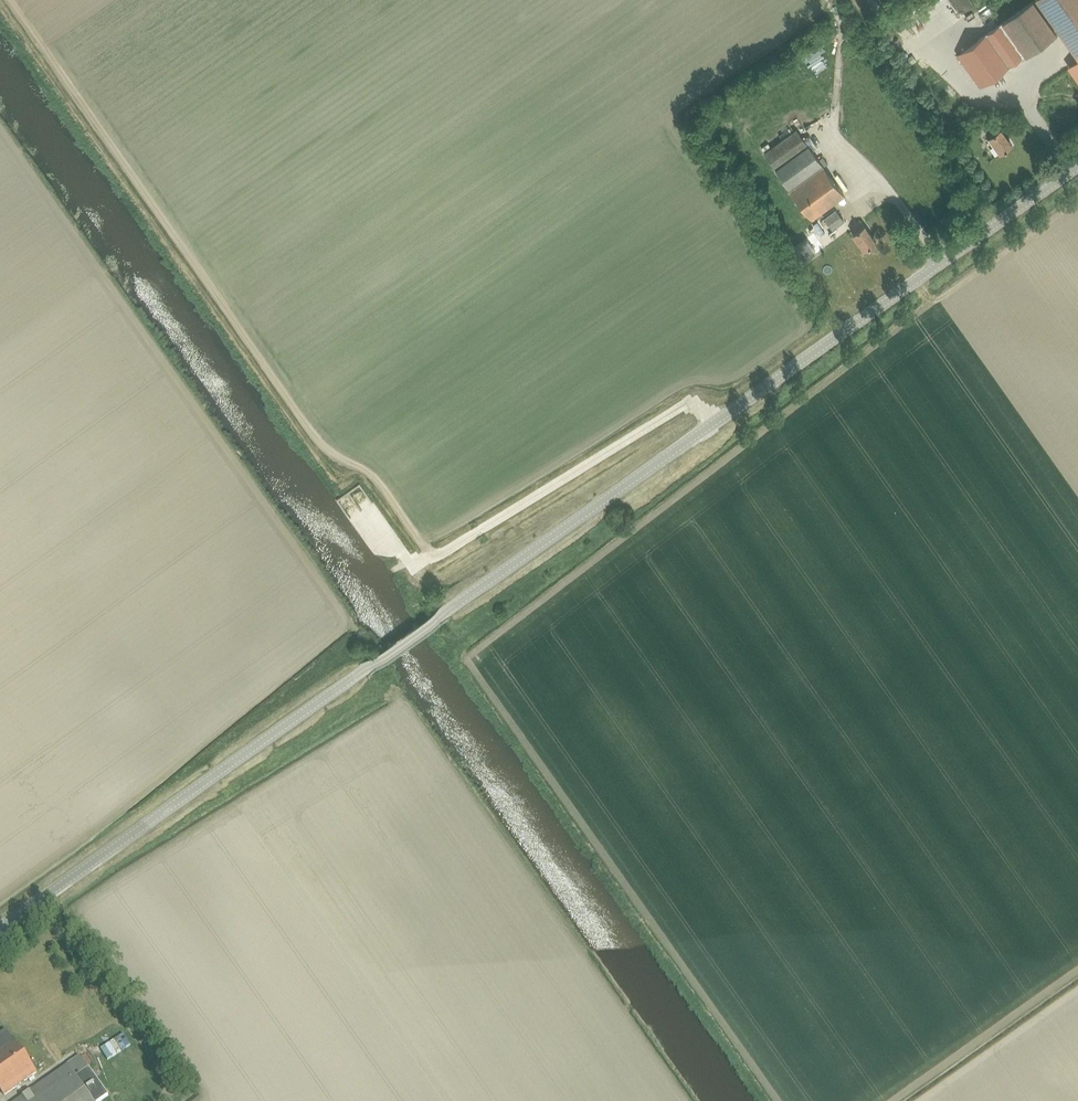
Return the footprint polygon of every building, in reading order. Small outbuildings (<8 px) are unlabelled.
[(1077,58),(1077,0),(1036,0),(1077,58)] [(957,55),(980,87),(1020,59),(1055,34),(1032,1),(957,55)] [(1068,67),(1077,81),(1077,59),(1068,67)] [(1000,154),(1012,146),(1000,129),(996,124),(987,130),(991,135),(988,138),(1000,154)] [(788,188),(789,188),(821,165),(821,164),(796,129),(763,153),(788,188)] [(821,165),(789,188),(812,220),(844,197),(821,165)] [(832,231),(845,222),(836,210),(823,219),(832,231)] [(863,251),(875,242),(864,226),(860,220),(851,226),(855,232),(852,234),(863,251)] [(37,1073),(6,1029),(0,1033),(0,1089),(5,1095),(37,1073)] [(136,1040),(136,1041),(132,1040),(129,1051),(146,1057),(150,1044),(136,1040)] [(109,1095),(89,1068),(80,1055),(67,1064),(16,1100),(101,1100),(109,1095)]
